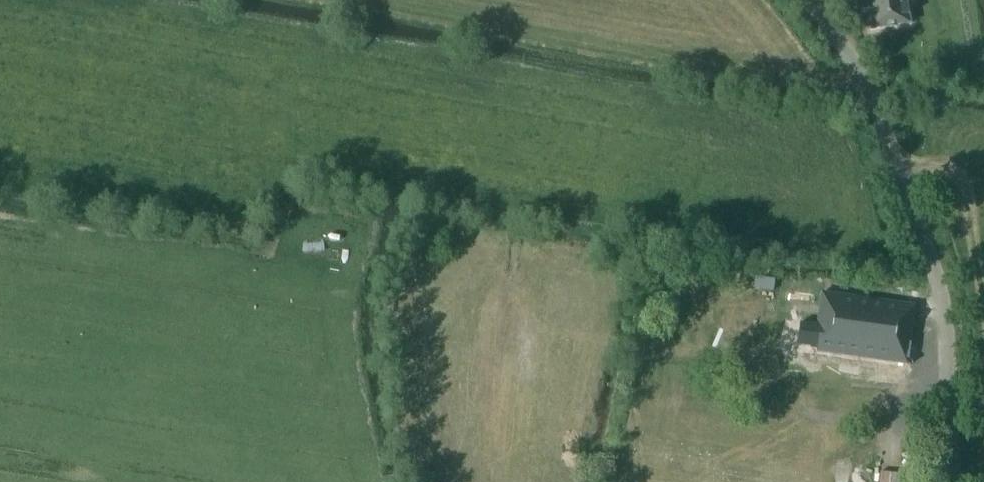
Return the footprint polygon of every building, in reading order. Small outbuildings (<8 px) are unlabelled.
[(866,9),(869,31),(908,25),(904,3),(912,2),(912,0),(859,0),(860,10),(866,9)] [(820,328),(817,352),(880,361),(880,362),(907,366),(915,306),(913,305),(822,293),(817,327),(820,328)] [(852,439),(848,481),(873,481),(877,441),(852,439)]
